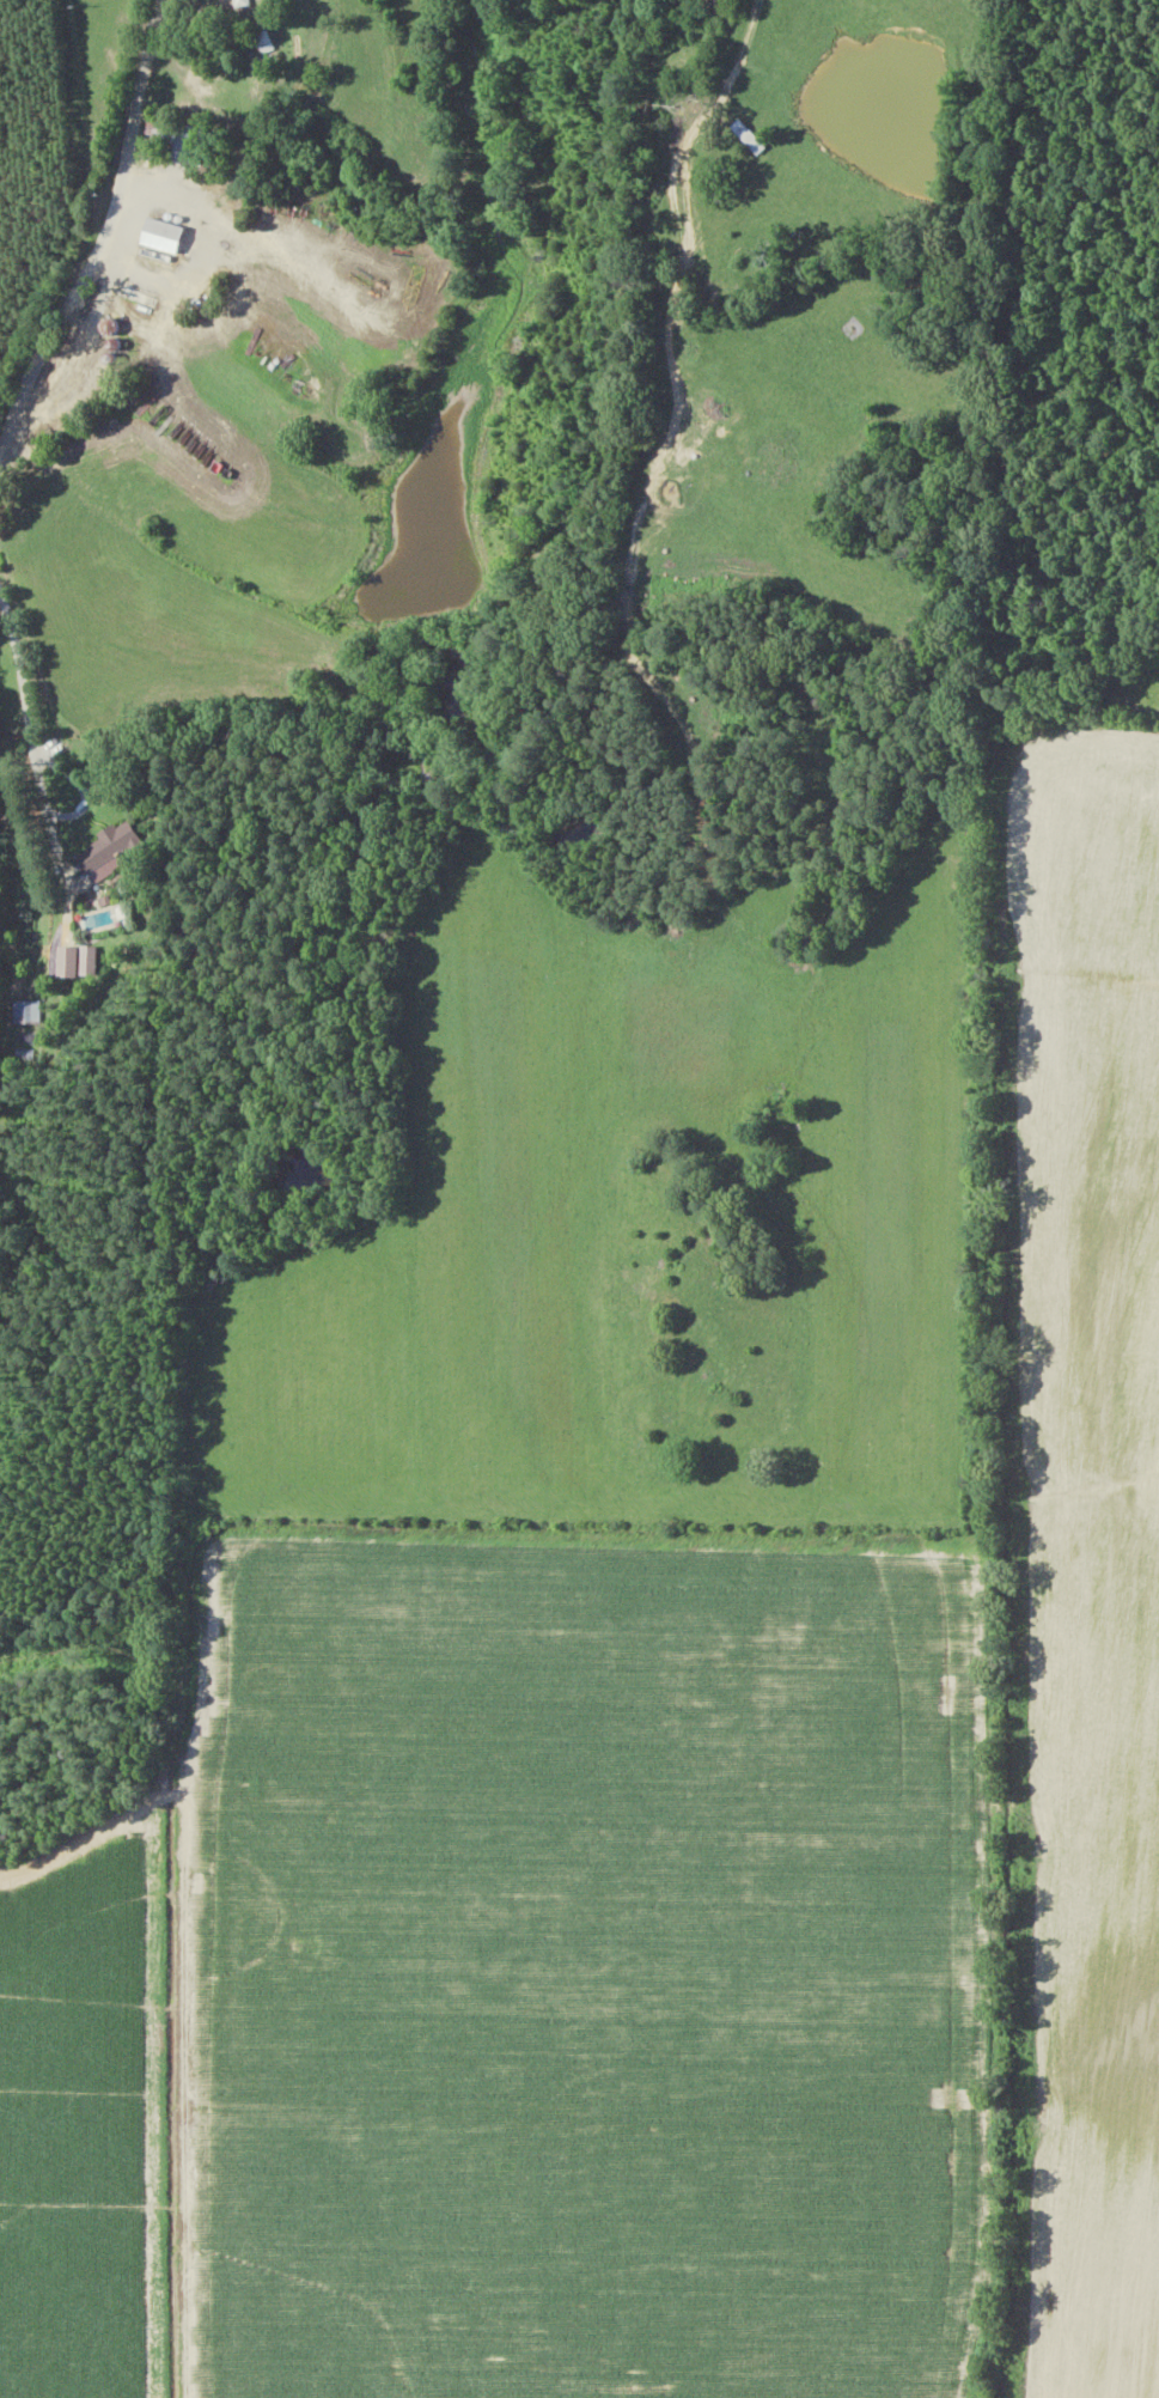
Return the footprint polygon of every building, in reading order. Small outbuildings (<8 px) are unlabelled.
[(729,127),(757,156),(765,148),(738,119),(729,127)] [(202,127),(159,122),(157,134),(160,134),(157,161),(198,165),(202,127)] [(181,226),(142,220),(136,263),(174,269),(181,226)] [(100,321),(101,334),(115,333),(115,321),(100,321)] [(91,883),(144,850),(124,819),(97,836),(100,841),(75,856),(91,883)] [(56,978),(74,978),(74,947),(56,947),(56,978)] [(11,1024),(39,1024),(39,1001),(11,1001),(11,1024)]
